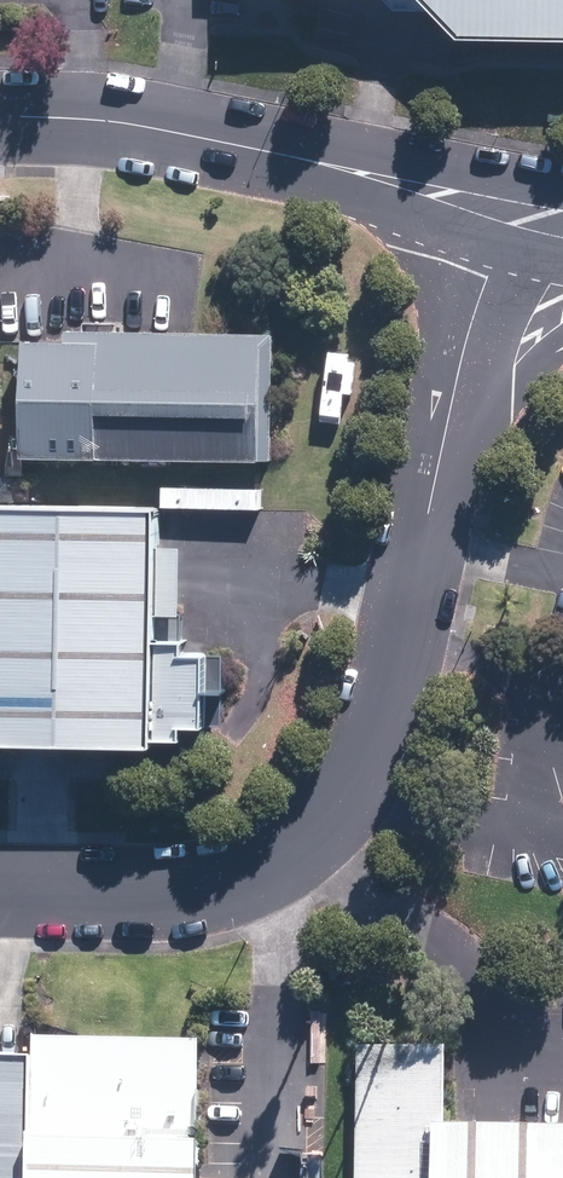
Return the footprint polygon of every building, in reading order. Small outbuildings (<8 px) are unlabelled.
[(244,1),(440,8),(470,57),(562,59),(562,0),(244,0),(244,1)] [(271,345),(31,345),(31,467),(271,467),(271,345)] [(0,524),(0,749),(213,752),(214,659),(170,658),(171,526),(0,524)] [(49,1177),(210,1177),(211,1051),(51,1049),(50,1074),(49,1177)] [(442,1148),(443,1069),(351,1069),(350,1177),(442,1177),(442,1148)] [(50,1074),(0,1074),(0,1177),(49,1177),(50,1074)] [(442,1148),(442,1177),(562,1177),(562,1149),(442,1148)]
